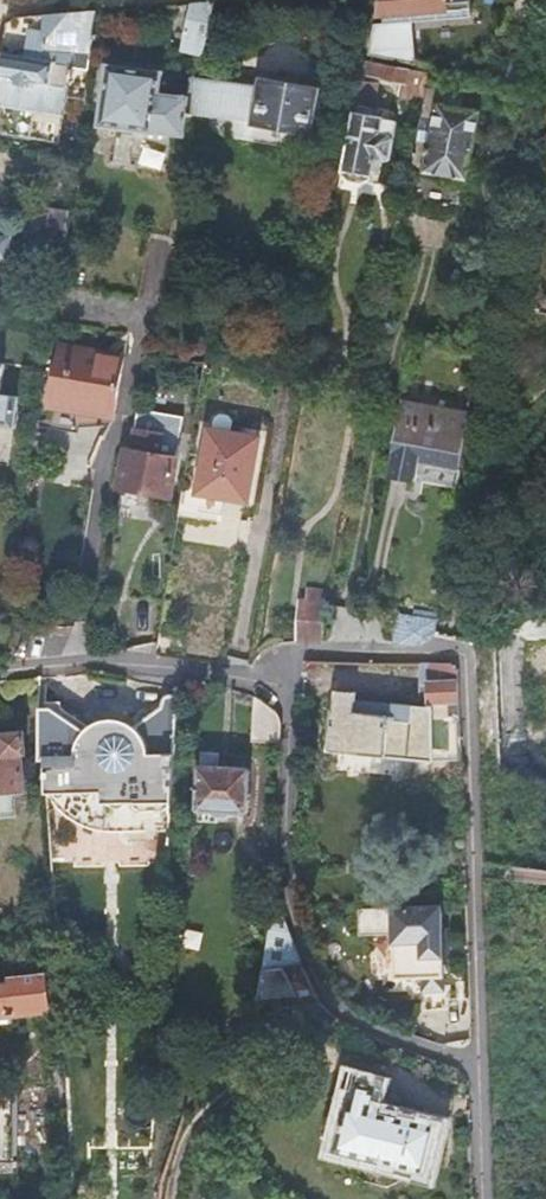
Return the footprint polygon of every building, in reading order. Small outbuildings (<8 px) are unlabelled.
[(378,17),(385,16),(449,13),(465,12),(473,11),(473,4),(449,5),(448,0),(381,0),(378,17)] [(214,2),(191,3),(181,49),(206,53),(207,51),(214,2)] [(1,128),(0,131),(0,133),(58,143),(73,69),(89,72),(97,11),(15,18),(8,27),(3,53),(0,53),(0,128),(1,128)] [(449,13),(385,16),(385,24),(415,22),(415,23),(467,20),(467,18),(466,18),(465,12),(449,13)] [(385,24),(377,24),(376,30),(372,58),(383,60),(418,66),(415,23),(415,22),(385,24)] [(429,74),(371,64),(370,71),(372,79),(403,84),(402,94),(424,98),(426,87),(429,74)] [(187,136),(189,116),(190,102),(161,98),(164,75),(108,66),(99,128),(118,131),(114,158),(168,167),(173,136),(186,139),(187,136)] [(196,73),(194,78),(261,89),(263,83),(196,73)] [(261,89),(194,78),(193,81),(190,102),(189,116),(230,123),(229,133),(308,145),(312,118),(320,120),(324,93),(263,83),(261,89)] [(358,83),(354,107),(372,110),(377,86),(358,83)] [(424,101),(412,166),(466,177),(478,111),(461,108),(439,104),(441,89),(426,87),(424,98),(424,101)] [(354,107),(352,118),(383,124),(385,116),(372,113),(372,110),(354,107)] [(352,118),(342,174),(373,179),(375,168),(387,170),(391,163),(397,127),(383,124),(352,118)] [(412,166),(406,198),(461,207),(466,177),(412,166)] [(33,207),(27,239),(65,246),(69,214),(33,207)] [(7,261),(10,236),(0,234),(0,259),(7,261)] [(81,260),(74,259),(72,269),(80,270),(81,260)] [(51,408),(75,411),(114,416),(122,356),(60,348),(51,408)] [(404,388),(401,402),(469,414),(471,399),(404,388)] [(401,402),(391,458),(459,469),(469,414),(401,402)] [(114,416),(75,411),(72,426),(113,421),(114,416)] [(213,421),(211,433),(229,436),(231,423),(226,417),(219,416),(213,421)] [(129,456),(123,492),(171,499),(177,463),(160,461),(164,437),(135,433),(131,457),(129,456)] [(209,433),(199,498),(225,502),(246,505),(248,505),(257,440),(229,436),(211,433),(209,433)] [(199,498),(184,496),(180,521),(216,526),(217,519),(223,520),(224,508),(225,502),(199,498)] [(246,505),(225,502),(224,508),(245,511),(246,505)] [(312,592),(311,603),(328,605),(328,594),(312,592)] [(301,641),(326,642),(328,605),(311,603),(303,603),(301,641)] [(436,634),(438,620),(402,614),(395,644),(421,645),(436,634)] [(453,664),(421,664),(420,697),(410,697),(337,692),(335,712),(330,712),(329,753),(461,760),(458,671),(453,664)] [(420,697),(421,664),(412,664),(410,697),(420,697)] [(277,714),(256,697),(252,743),(278,746),(277,714)] [(63,704),(42,704),(46,763),(48,794),(68,800),(89,804),(111,807),(132,809),(154,810),(175,809),(180,702),(165,701),(165,712),(136,729),(130,725),(123,722),(116,721),(109,721),(101,722),(95,724),(88,727),(63,711),(63,704)] [(0,758),(0,794),(24,793),(22,757),(28,756),(26,734),(2,736),(2,758),(0,758)] [(202,768),(200,813),(252,815),(253,770),(223,768),(223,755),(207,754),(206,768),(202,768)] [(294,949),(280,900),(276,900),(259,998),(279,996),(296,994),(312,992),(306,978),(300,966),(294,949)] [(444,931),(443,908),(359,912),(360,937),(388,936),(394,943),(396,980),(424,979),(425,992),(446,992),(445,972),(448,972),(446,931),(444,931)] [(51,1011),(47,972),(15,975),(17,986),(0,988),(0,1016),(51,1011)] [(0,1080),(0,1110),(16,1108),(16,1079),(0,1080)] [(348,1105),(333,1161),(350,1166),(359,1180),(388,1188),(403,1181),(423,1186),(426,1175),(427,1175),(440,1128),(390,1114),(392,1105),(387,1096),(377,1093),(378,1088),(358,1083),(352,1105),(348,1105)]
